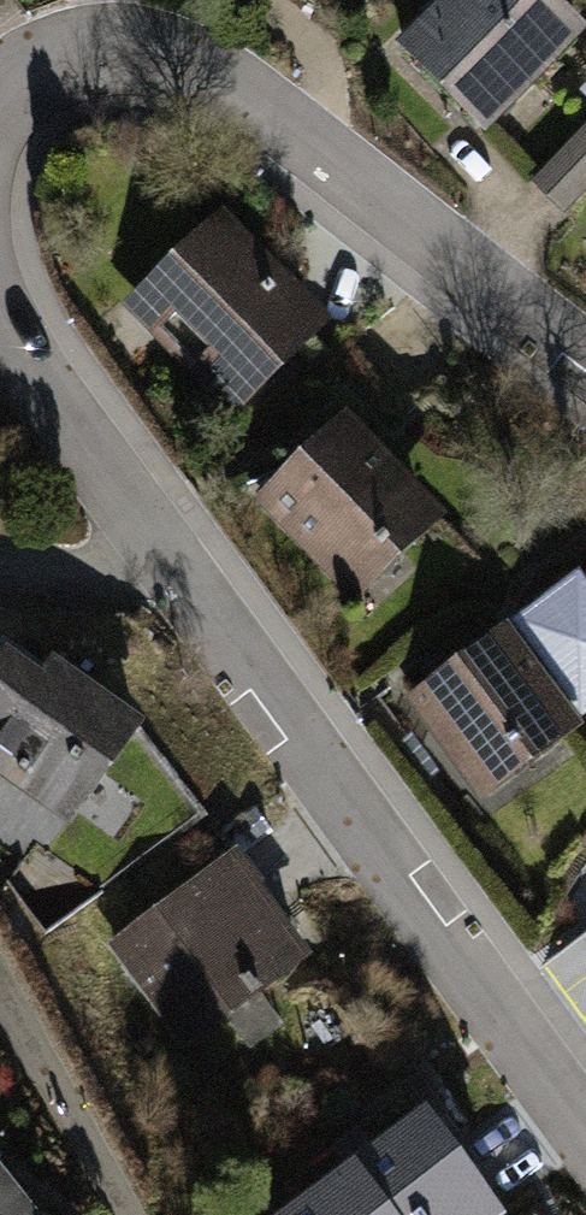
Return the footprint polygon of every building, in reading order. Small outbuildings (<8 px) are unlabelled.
[(397,47),(493,140),(585,44),(585,31),(554,0),(443,0),(397,47)] [(548,201),(578,231),(585,223),(585,164),(548,201)] [(333,327),(225,209),(120,310),(229,425),(333,327)] [(357,606),(448,522),(344,416),(254,504),(357,606)] [(481,805),(583,734),(508,630),(404,705),(481,805)] [(5,654),(0,662),(0,780),(70,829),(141,724),(53,659),(39,677),(5,654)] [(237,855),(107,949),(181,1051),(225,1020),(253,1057),(286,1031),(265,992),(305,965),(237,855)] [(279,1214),(495,1214),(422,1113),(279,1214)] [(0,1172),(0,1214),(34,1214),(0,1172)]
